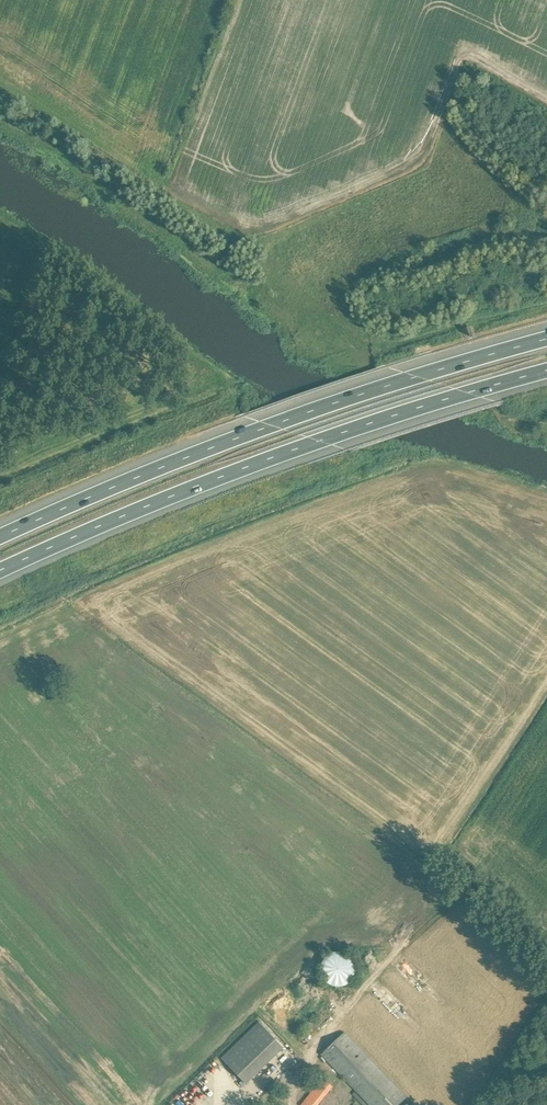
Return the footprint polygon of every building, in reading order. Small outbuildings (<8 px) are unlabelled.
[(356,972),(357,968),(356,965),(355,961),(353,958),(351,955),(348,953),(344,951),(341,951),(337,951),(333,951),(330,953),(327,955),(325,958),(323,961),(322,965),(321,968),(322,972),(323,975),(325,979),(327,981),(330,984),(333,985),(337,986),(341,986),(344,985),(348,984),(351,981),(353,979),(355,975),(356,972)] [(259,1021),(221,1057),(247,1083),(285,1046),(259,1021)] [(346,1032),(345,1031),(321,1054),(356,1091),(352,1094),(363,1104),(397,1104),(407,1096),(346,1032)] [(216,1057),(204,1068),(209,1073),(221,1062),(216,1057)] [(302,1104),(318,1104),(333,1085),(323,1078),(302,1104)]
